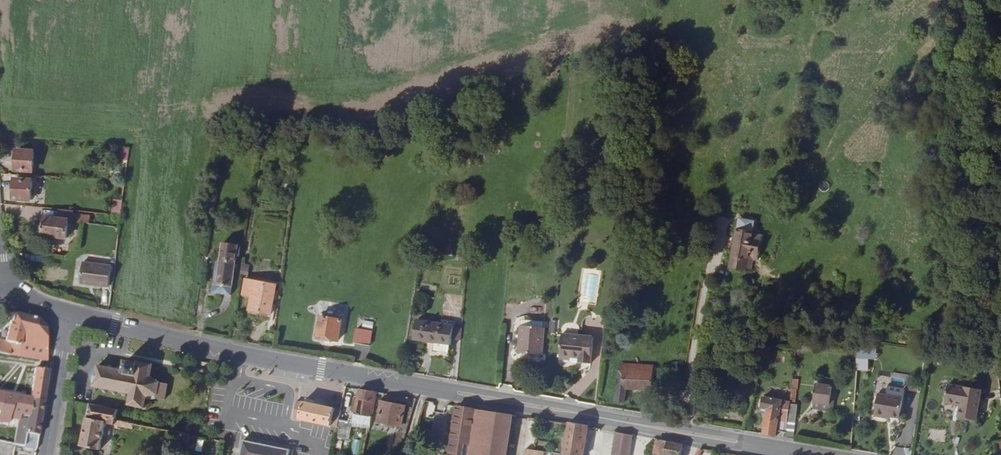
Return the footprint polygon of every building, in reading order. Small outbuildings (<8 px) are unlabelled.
[(32,164),(35,144),(15,141),(13,161),(32,164)] [(119,147),(117,159),(126,161),(129,149),(119,147)] [(29,193),(32,173),(12,170),(9,190),(29,193)] [(60,215),(48,212),(43,231),(67,236),(71,217),(74,218),(76,212),(77,209),(62,206),(60,215)] [(92,216),(76,212),(74,219),(91,223),(92,216)] [(769,262),(772,248),(762,246),(763,242),(764,239),(747,236),(740,275),(760,279),(763,261),(769,262)] [(217,271),(214,296),(233,299),(239,248),(224,246),(221,271),(217,271)] [(441,246),(441,256),(452,256),(452,246),(441,246)] [(85,290),(114,293),(117,271),(88,267),(85,290)] [(64,278),(66,271),(49,268),(48,275),(64,278)] [(279,284),(249,280),(247,297),(255,298),(253,312),(275,315),(279,284)] [(13,312),(5,341),(0,339),(0,352),(9,355),(30,358),(47,360),(46,337),(46,328),(38,319),(13,312)] [(347,319),(323,316),(321,337),(343,340),(347,319)] [(362,326),(372,328),(373,321),(363,320),(362,326)] [(454,324),(441,322),(440,327),(416,324),(413,341),(435,344),(450,346),(454,324)] [(376,331),(361,329),(358,345),(374,347),(376,331)] [(559,336),(536,335),(534,362),(557,363),(559,336)] [(607,339),(576,337),(574,361),(585,362),(585,360),(594,360),(594,365),(605,365),(607,339)] [(450,346),(435,344),(434,352),(449,354),(450,346)] [(868,359),(876,358),(876,345),(855,345),(856,371),(868,370),(868,359)] [(125,371),(98,365),(94,386),(130,394),(128,405),(144,409),(146,401),(156,398),(165,400),(168,384),(161,382),(151,376),(153,365),(137,362),(137,363),(127,361),(125,371)] [(622,362),(614,401),(624,402),(626,390),(651,393),(651,380),(654,365),(622,362)] [(48,370),(35,368),(31,397),(31,398),(44,400),(48,370)] [(809,376),(803,376),(800,403),(799,416),(804,417),(809,376)] [(982,392),(950,387),(947,405),(962,407),(960,420),(978,422),(982,392)] [(377,393),(359,390),(354,415),(353,422),(371,425),(373,418),(377,393)] [(837,419),(841,393),(825,391),(821,417),(837,419)] [(0,392),(0,404),(0,422),(8,424),(9,419),(19,420),(19,418),(20,415),(28,416),(31,398),(31,397),(3,393),(0,392)] [(869,416),(876,417),(878,398),(870,397),(869,416)] [(44,400),(31,398),(28,416),(28,419),(19,418),(19,420),(17,431),(25,432),(38,435),(44,400)] [(878,398),(876,417),(876,419),(885,420),(885,419),(900,421),(902,401),(878,398)] [(797,438),(799,416),(800,403),(770,399),(768,409),(774,409),(770,425),(769,440),(784,443),(784,440),(785,436),(797,438)] [(335,408),(303,402),(303,403),(296,401),(292,419),(299,420),(300,420),(331,426),(337,427),(339,420),(341,410),(335,408)] [(382,401),(378,422),(399,427),(401,427),(400,432),(397,432),(392,454),(397,454),(399,454),(413,407),(382,401)] [(118,410),(90,404),(81,446),(100,450),(105,423),(115,426),(115,425),(116,420),(118,410)] [(456,407),(448,454),(469,454),(476,410),(456,407)] [(476,410),(469,454),(508,454),(513,416),(476,410)] [(804,417),(799,416),(797,438),(796,445),(803,446),(806,417),(804,417)] [(131,423),(116,420),(115,425),(130,428),(131,423)] [(353,422),(339,420),(337,427),(335,436),(349,439),(353,422)] [(569,423),(569,424),(563,454),(584,454),(589,427),(589,426),(569,423)] [(634,435),(616,432),(613,454),(631,454),(634,435)] [(243,440),(240,454),(289,454),(291,450),(243,440)] [(658,440),(655,454),(681,454),(683,445),(658,440)]
